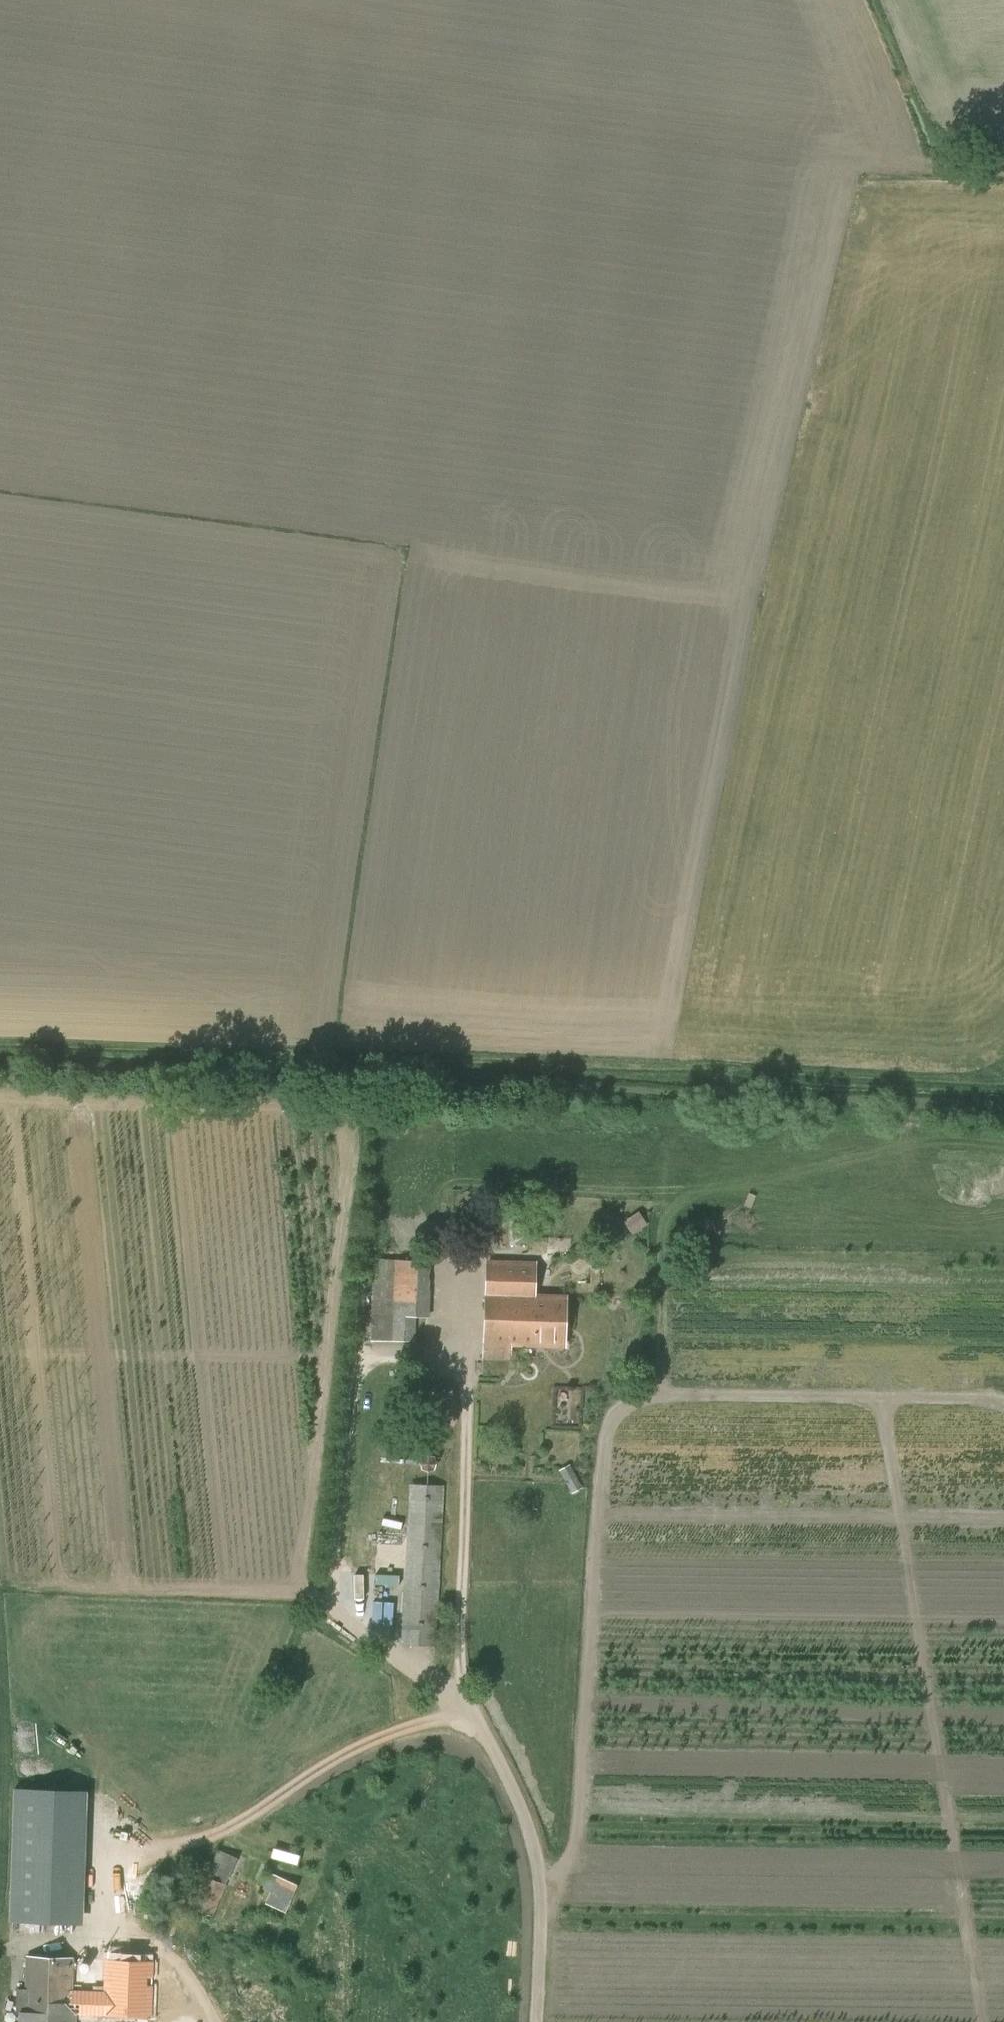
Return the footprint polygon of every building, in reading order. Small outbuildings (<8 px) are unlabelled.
[(633,1233),(649,1224),(641,1209),(625,1218),(633,1233)] [(394,1341),(414,1341),(414,1316),(429,1317),(430,1276),(430,1261),(394,1260),(373,1260),(372,1295),(371,1295),(371,1298),(372,1298),(372,1304),(371,1304),(371,1307),(372,1307),(372,1313),(371,1313),(370,1317),(372,1317),(371,1329),(370,1329),(370,1332),(371,1333),(371,1341),(394,1341)] [(563,1346),(565,1299),(533,1298),(534,1268),(488,1266),(485,1343),(563,1346)] [(436,1647),(444,1487),(410,1485),(402,1646),(436,1647)] [(377,1582),(400,1583),(400,1574),(378,1573),(377,1582)] [(395,1630),(396,1584),(374,1584),(373,1629),(395,1630)] [(84,1925),(88,1791),(14,1789),(10,1922),(84,1925)] [(209,1878),(224,1884),(236,1859),(221,1852),(209,1878)] [(272,1891),(267,1903),(289,1911),(300,1883),(270,1871),(264,1887),(272,1891)] [(209,1878),(194,1910),(211,1917),(226,1886),(209,1878)] [(76,2015),(151,2018),(154,1962),(105,1960),(104,1992),(72,1991),(73,1958),(26,1956),(25,1990),(17,1990),(16,2013),(20,2013),(20,2021),(75,2021),(76,2015)]
